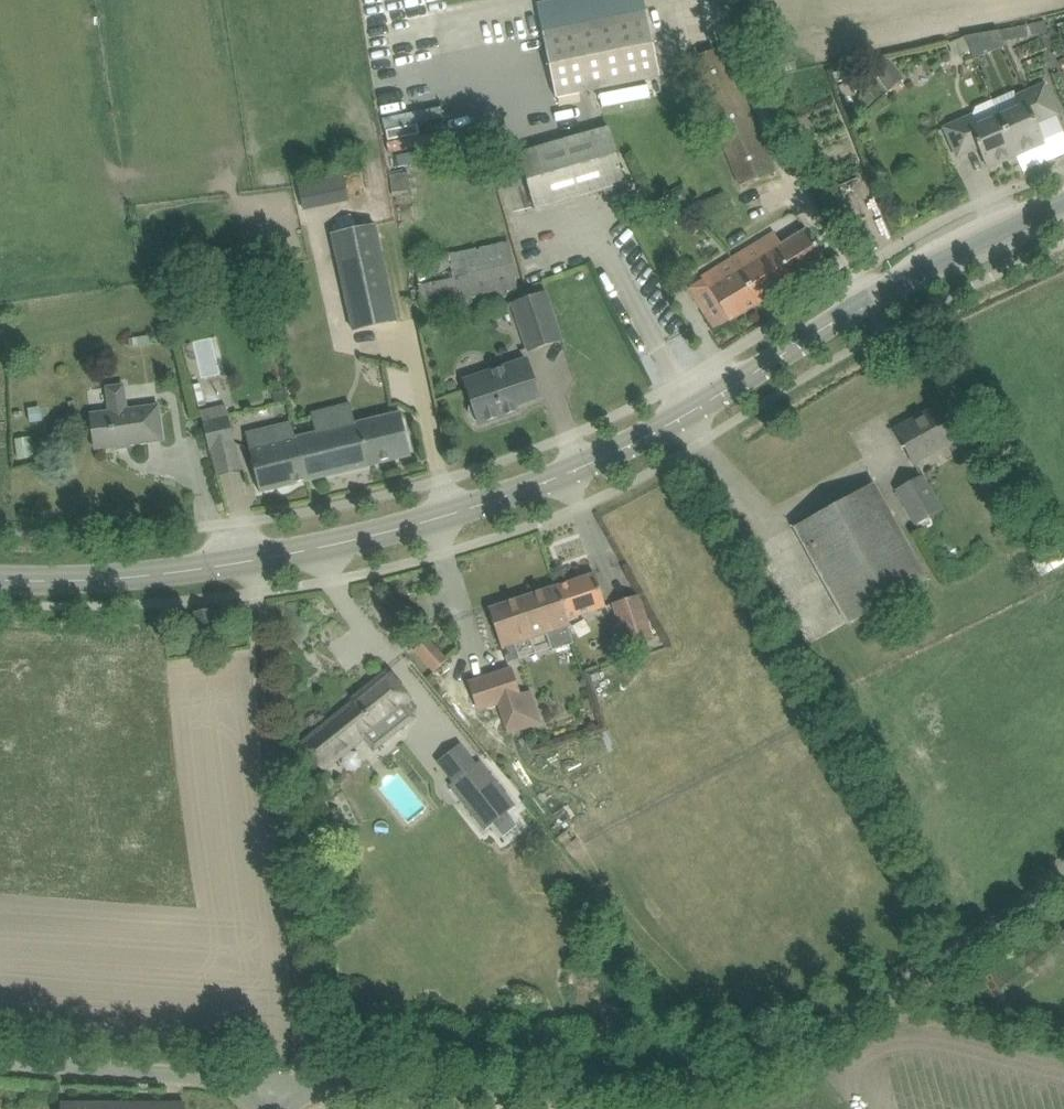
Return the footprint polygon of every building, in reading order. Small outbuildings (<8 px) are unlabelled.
[(542,32),(556,99),(660,78),(646,10),(542,32)] [(1014,29),(1000,31),(1004,42),(1016,39),(1048,32),(1046,22),(1014,29)] [(1000,31),(964,38),(970,51),(973,58),(1005,45),(1004,42),(1000,31)] [(956,40),(948,42),(954,58),(963,54),(970,51),(964,38),(956,40)] [(687,59),(740,185),(775,170),(723,45),(687,59)] [(1021,107),(999,117),(1016,156),(1044,143),(1035,123),(1057,114),(1044,84),(1016,96),(1021,107)] [(1016,156),(999,117),(992,100),(976,107),(972,115),(944,127),(948,137),(957,157),(979,148),(987,168),(1016,156)] [(519,152),(529,188),(536,209),(604,190),(607,199),(625,194),(623,184),(624,183),(607,126),(519,152)] [(306,205),(353,202),(351,174),(304,177),(306,205)] [(696,208),(707,229),(718,223),(722,230),(738,222),(724,193),(696,208)] [(635,195),(624,201),(630,212),(641,207),(635,195)] [(332,232),(353,331),(399,321),(377,222),(332,232)] [(774,231),(750,246),(778,292),(826,262),(814,242),(806,229),(782,244),(774,231)] [(415,262),(424,307),(426,317),(461,310),(460,306),(474,303),(473,298),(479,297),(480,303),(506,297),(504,290),(518,287),(509,243),(415,262)] [(703,279),(689,288),(709,321),(724,312),(730,321),(778,292),(750,246),(720,265),(702,276),(703,279)] [(260,270),(244,272),(246,286),(262,284),(260,270)] [(562,340),(546,292),(513,303),(528,351),(562,340)] [(273,330),(265,331),(267,340),(275,338),(273,330)] [(475,419),(478,418),(480,424),(518,411),(516,405),(540,397),(526,356),(465,378),(472,402),(470,403),(469,404),(469,405),(469,408),(469,410),(470,413),(471,414),(472,416),(473,417),(474,419),(475,419)] [(108,410),(91,412),(95,448),(164,441),(159,403),(127,407),(125,385),(106,387),(108,410)] [(286,387),(272,390),(274,400),(288,397),(286,387)] [(895,430),(906,449),(915,464),(963,437),(954,422),(944,403),(895,430)] [(201,411),(204,428),(210,449),(235,444),(230,422),(226,406),(201,411)] [(28,410),(31,423),(41,422),(39,408),(28,410)] [(400,413),(325,431),(335,474),(411,455),(400,413)] [(280,442),(250,449),(260,492),(335,474),(325,431),(303,436),(296,438),(292,423),(277,426),(280,442)] [(35,457),(32,436),(15,438),(18,459),(35,457)] [(923,476),(897,490),(916,524),(930,517),(942,511),(923,476)] [(794,527),(805,548),(848,626),(928,583),(884,501),(874,483),(794,527)] [(557,586),(555,587),(569,626),(570,626),(568,619),(605,606),(602,595),(594,573),(557,586)] [(542,591),(490,609),(497,630),(504,648),(547,634),(553,650),(574,643),(569,626),(555,587),(554,587),(542,591)] [(612,602),(626,646),(654,638),(640,594),(612,602)] [(194,612),(197,630),(215,627),(212,609),(194,612)] [(414,650),(434,672),(447,660),(427,639),(414,650)] [(467,683),(478,713),(498,706),(508,735),(544,722),(531,689),(520,693),(511,667),(467,683)] [(415,719),(404,705),(411,700),(387,670),(352,698),(354,701),(301,743),(324,771),(341,757),(365,738),(376,751),(415,719)] [(449,786),(486,832),(518,806),(481,760),(449,786)]
